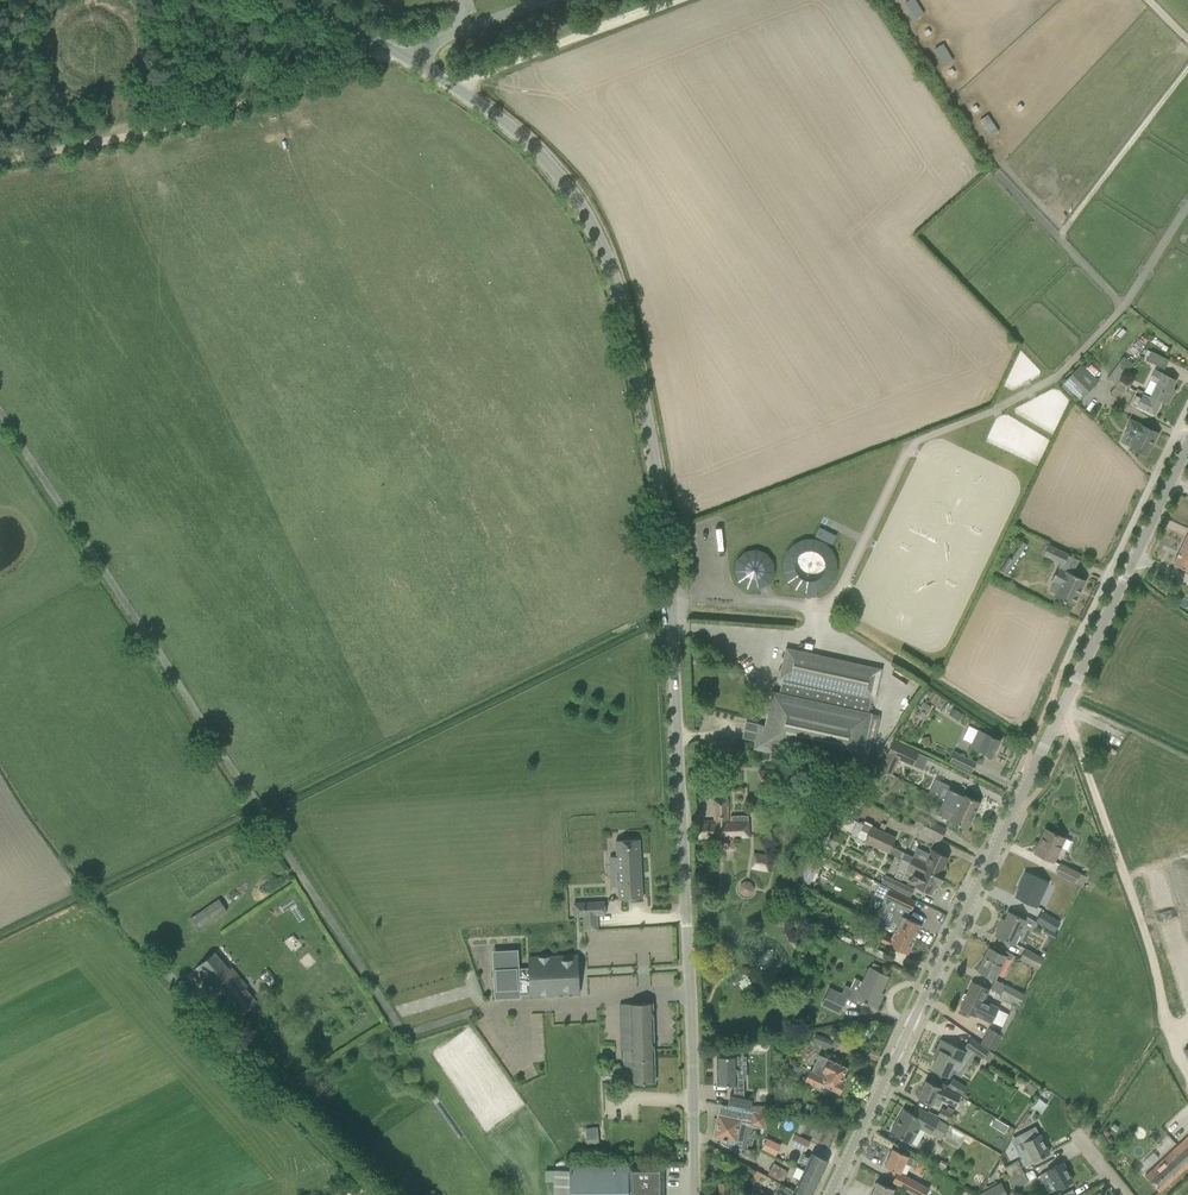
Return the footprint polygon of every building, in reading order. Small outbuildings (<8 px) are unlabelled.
[(924,13),(916,0),(909,0),(905,2),(916,18),(924,13)] [(370,21),(375,24),(378,19),(373,16),(370,21)] [(944,43),(935,47),(943,65),(953,61),(944,43)] [(1038,177),(1031,183),(1044,198),(1051,192),(1038,177)] [(1146,360),(1164,369),(1168,360),(1150,351),(1146,360)] [(1119,363),(1115,369),(1122,374),(1127,369),(1120,363),(1119,363)] [(1063,384),(1080,400),(1098,381),(1081,365),(1063,384)] [(1157,383),(1153,392),(1170,400),(1173,394),(1170,393),(1176,380),(1162,373),(1162,374),(1154,370),(1150,380),(1157,383)] [(1130,387),(1132,379),(1123,377),(1121,385),(1130,387)] [(1170,400),(1153,392),(1150,398),(1143,395),(1141,398),(1137,396),(1133,404),(1137,406),(1137,407),(1154,415),(1161,401),(1168,404),(1170,400)] [(1125,430),(1136,436),(1130,447),(1146,455),(1153,441),(1155,442),(1159,432),(1141,423),(1141,424),(1131,419),(1125,430)] [(1187,571),(1187,533),(1173,564),(1187,571)] [(1022,542),(1011,559),(1015,561),(1026,544),(1022,542)] [(1044,555),(1063,564),(1068,554),(1048,545),(1047,548),(1044,555)] [(1009,557),(1001,570),(1007,574),(1015,561),(1011,559),(1009,557)] [(921,648),(932,654),(974,583),(943,565),(924,598),(921,597),(899,633),(914,642),(916,639),(924,644),(921,648)] [(1054,596),(1063,600),(1073,606),(1085,580),(1066,571),(1066,572),(1057,568),(1051,580),(1060,584),(1054,596)] [(865,608),(863,620),(889,623),(893,590),(885,589),(883,601),(872,599),(871,608),(865,608)] [(779,677),(783,678),(780,693),(772,691),(761,744),(860,766),(872,713),(868,713),(871,697),(874,698),(881,669),(786,648),(779,677)] [(923,702),(920,707),(927,711),(930,705),(923,702)] [(969,725),(962,739),(972,743),(970,746),(992,757),(1000,740),(978,730),(969,725)] [(880,770),(891,775),(898,760),(913,766),(918,753),(892,742),(880,770)] [(954,751),(949,761),(962,767),(967,757),(954,751)] [(779,785),(780,771),(759,770),(759,784),(779,785)] [(943,785),(937,798),(942,800),(973,815),(979,802),(968,797),(962,794),(962,795),(949,788),(943,785)] [(698,821),(698,838),(749,837),(748,823),(748,816),(745,816),(730,816),(730,821),(728,821),(728,800),(714,800),(714,821),(698,821)] [(942,800),(936,812),(950,819),(956,822),(967,827),(973,815),(942,800)] [(929,822),(930,818),(919,813),(913,825),(941,838),(945,830),(929,822)] [(863,824),(857,838),(889,853),(892,846),(896,837),(872,826),(864,822),(863,824)] [(831,837),(840,841),(844,833),(834,829),(831,837)] [(1036,849),(1034,853),(1053,862),(1065,838),(1045,829),(1039,842),(1042,843),(1038,850),(1036,849)] [(642,898),(639,839),(616,840),(616,856),(620,856),(620,868),(613,868),(614,883),(620,883),(620,886),(618,886),(619,900),(642,898)] [(904,852),(901,859),(911,863),(943,878),(947,868),(946,866),(944,865),(947,857),(936,852),(932,850),(930,854),(917,848),(914,857),(904,852)] [(750,868),(769,871),(772,855),(754,852),(750,868)] [(812,854),(805,868),(816,872),(822,859),(812,854)] [(901,859),(898,865),(908,870),(913,873),(909,882),(916,886),(915,887),(930,893),(933,888),(934,888),(934,887),(933,887),(935,884),(938,885),(938,886),(939,887),(943,878),(911,863),(901,859)] [(1075,883),(1082,887),(1087,877),(1060,864),(1056,873),(1075,882),(1075,883)] [(1016,897),(1027,902),(1037,907),(1048,883),(1025,872),(1020,882),(1023,883),(1016,897)] [(882,883),(910,897),(914,890),(885,876),(882,883)] [(745,880),(737,886),(746,897),(754,891),(745,880)] [(896,931),(914,939),(920,925),(904,917),(907,909),(911,911),(915,901),(890,889),(881,906),(875,921),(896,931)] [(190,918),(198,930),(227,911),(219,899),(190,918)] [(584,908),(574,908),(574,916),(605,914),(604,901),(594,902),(594,905),(584,905),(584,908)] [(995,935),(1006,940),(1014,944),(1025,920),(1008,912),(1002,926),(1000,925),(995,935)] [(1037,920),(1054,931),(1059,922),(1042,912),(1037,920)] [(1179,936),(1173,917),(1164,920),(1170,939),(1179,936)] [(1046,928),(1044,933),(1054,938),(1057,933),(1046,928)] [(914,939),(896,931),(892,938),(883,933),(879,940),(907,953),(914,939)] [(825,934),(825,941),(834,945),(837,939),(825,934)] [(865,951),(885,959),(887,953),(867,945),(865,951)] [(978,971),(989,976),(995,979),(1005,957),(1011,960),(1013,955),(1005,951),(1002,955),(989,948),(978,971)] [(1021,958),(1039,967),(1044,957),(1026,949),(1021,958)] [(198,966),(194,969),(203,980),(207,977),(241,1014),(249,1006),(256,1001),(245,988),(214,952),(198,966)] [(517,957),(494,959),(496,997),(519,996),(519,995),(530,994),(530,996),(580,993),(578,955),(528,958),(528,967),(517,968),(517,957)] [(825,997),(821,1005),(839,1013),(843,1005),(847,997),(854,1000),(856,997),(866,1002),(877,1007),(881,998),(878,997),(881,990),(888,976),(877,971),(870,968),(863,982),(858,992),(850,988),(846,986),(842,994),(829,988),(825,997)] [(960,1008),(971,1013),(976,1016),(976,1015),(991,1022),(998,1007),(984,1000),(989,990),(972,982),(960,1008)] [(1007,985),(1002,994),(1020,1003),(1025,994),(1007,985)] [(1019,1003),(1012,1000),(1010,1005),(1011,1009),(1015,1011),(1019,1003)] [(652,1003),(629,1003),(629,1005),(619,1005),(620,1036),(622,1036),(624,1067),(632,1067),(632,1083),(655,1082),(652,1003)] [(982,1043),(994,1050),(1002,1035),(990,1028),(982,1043)] [(813,1041),(830,1049),(834,1041),(817,1033),(813,1041)] [(965,1046),(983,1058),(988,1050),(971,1038),(965,1046)] [(935,1053),(938,1054),(932,1068),(947,1076),(955,1059),(961,1061),(965,1051),(942,1040),(935,1053)] [(805,1080),(819,1087),(821,1084),(840,1093),(844,1083),(846,1078),(843,1076),(847,1068),(828,1059),(819,1055),(812,1070),(810,1070),(805,1080)] [(737,1056),(717,1056),(717,1088),(734,1088),(734,1095),(732,1094),(729,1106),(732,1107),(752,1111),(755,1098),(744,1096),(744,1080),(738,1080),(737,1056)] [(947,1087),(961,1095),(966,1087),(952,1079),(947,1087)] [(926,1081),(918,1097),(929,1103),(932,1104),(939,1107),(942,1100),(955,1106),(960,1095),(946,1089),(941,1086),(941,1085),(937,1083),(932,1081),(931,1083),(926,1081)] [(916,1106),(912,1113),(904,1109),(890,1131),(911,1144),(921,1128),(931,1134),(939,1119),(916,1106)] [(938,1116),(949,1121),(954,1109),(948,1106),(946,1110),(942,1108),(938,1116)] [(718,1114),(714,1137),(721,1138),(723,1139),(723,1140),(726,1140),(727,1139),(743,1142),(747,1125),(764,1128),(767,1113),(752,1111),(732,1107),(730,1117),(718,1114)] [(1035,1126),(1020,1134),(1024,1143),(1030,1154),(1020,1159),(1023,1166),(1034,1161),(1039,1158),(1049,1152),(1040,1135),(1035,1126)] [(596,1129),(586,1130),(588,1144),(598,1143),(596,1129)] [(795,1135),(791,1143),(805,1150),(809,1141),(795,1135)] [(1185,1168),(1187,1171),(1187,1136),(1145,1176),(1159,1191),(1185,1168)] [(766,1139),(761,1149),(775,1155),(780,1145),(766,1139)] [(893,1149),(885,1166),(895,1171),(898,1172),(900,1173),(900,1172),(904,1164),(915,1168),(919,1161),(917,1160),(907,1156),(907,1155),(903,1154),(893,1149)] [(807,1164),(804,1170),(820,1178),(828,1160),(812,1153),(810,1157),(803,1154),(800,1160),(807,1164)] [(1005,1167),(1012,1180),(1025,1174),(1018,1160),(1005,1167)] [(940,1162),(937,1168),(942,1171),(946,1165),(940,1162)] [(1050,1177),(1056,1189),(1072,1181),(1063,1163),(1040,1175),(1043,1181),(1050,1177)] [(768,1175),(782,1183),(789,1171),(774,1164),(768,1175)] [(569,1170),(569,1194),(664,1194),(664,1166),(569,1166),(569,1170)] [(792,1176),(799,1180),(794,1191),(802,1194),(812,1194),(819,1180),(820,1178),(804,1170),(797,1167),(792,1176)] [(569,1170),(554,1170),(545,1170),(545,1181),(554,1181),(554,1194),(569,1194),(569,1170)] [(892,1183),(902,1188),(915,1194),(925,1194),(929,1188),(908,1177),(900,1173),(898,1172),(892,1183)] [(1025,1174),(1012,1180),(1015,1188),(1028,1181),(1025,1174)] [(728,1182),(719,1183),(719,1194),(728,1194),(728,1182)] [(877,1182),(871,1194),(908,1194),(877,1182)] [(1001,1183),(978,1194),(979,1194),(1007,1194),(1001,1183)] [(794,1191),(779,1184),(774,1194),(802,1194),(794,1191)]
